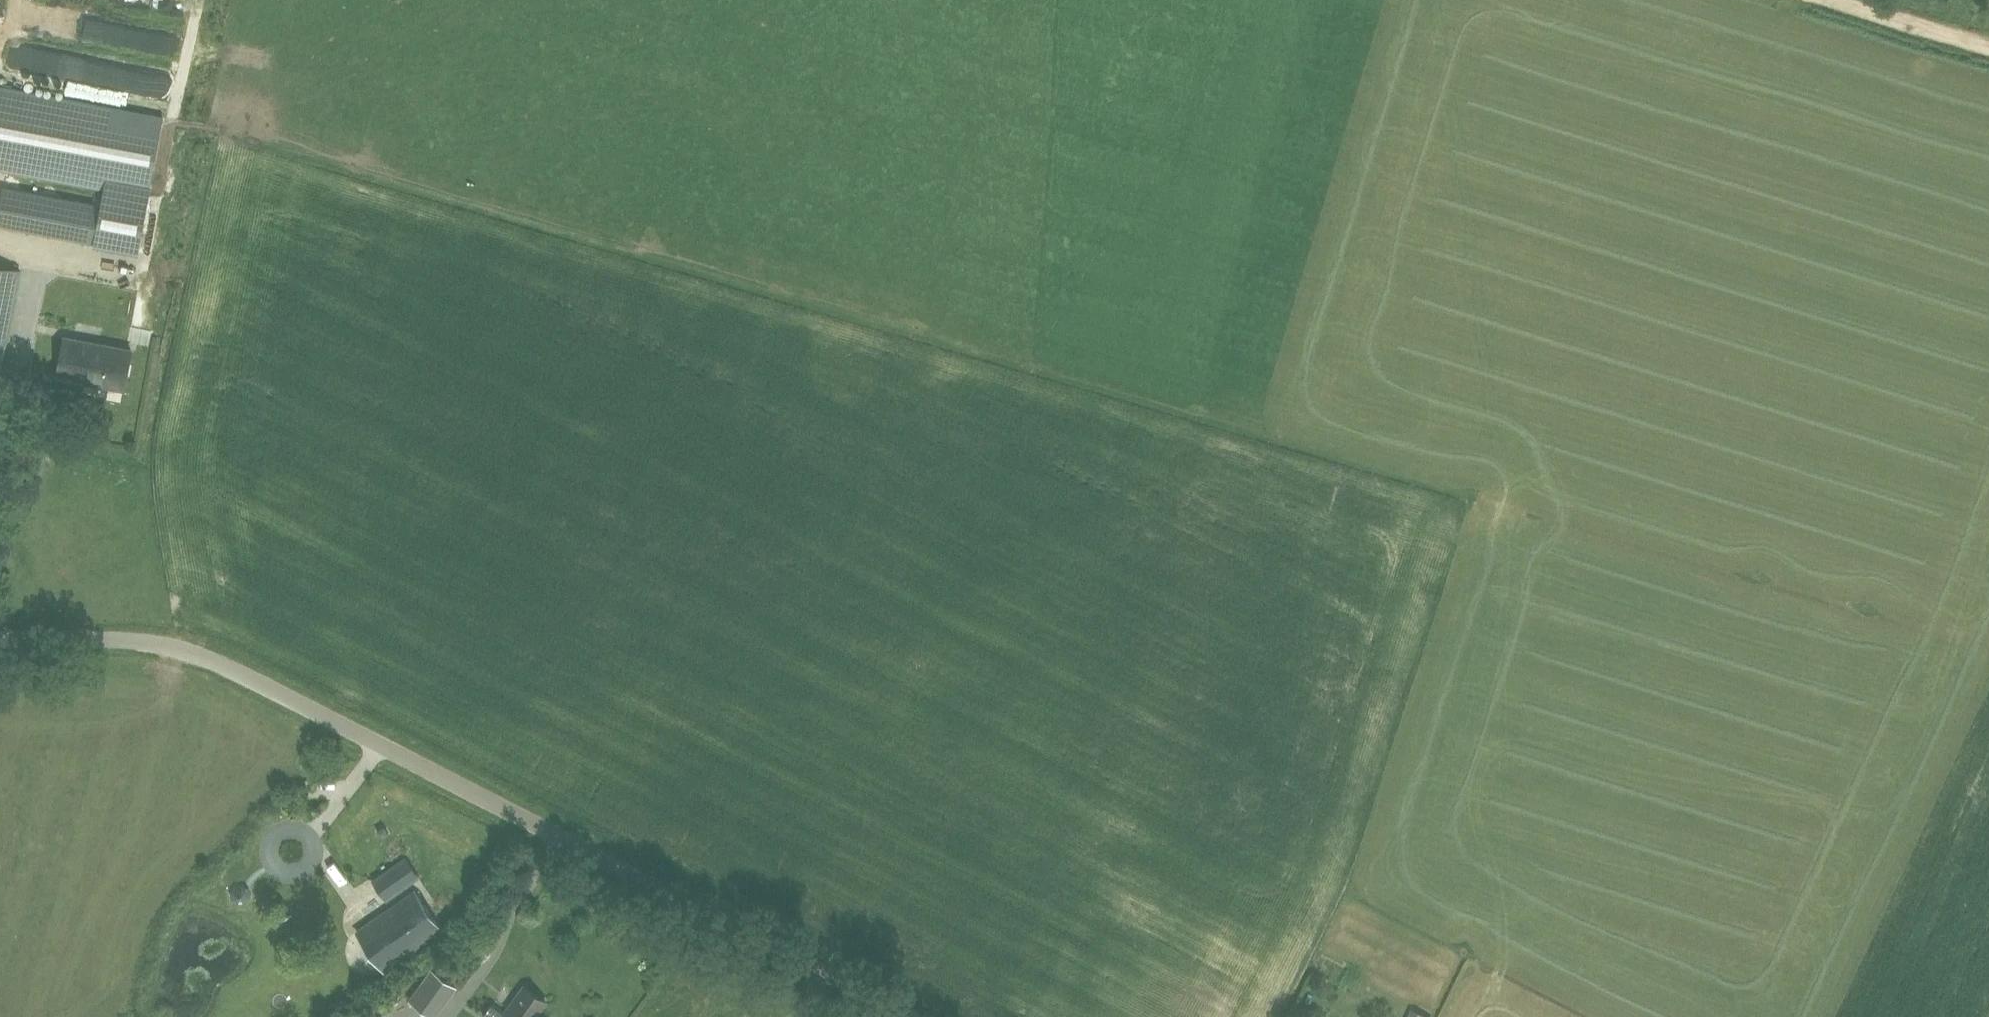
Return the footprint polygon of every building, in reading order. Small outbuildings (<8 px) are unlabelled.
[(19,88),(65,96),(67,82),(22,75),(19,88)] [(0,84),(0,171),(103,191),(106,178),(150,186),(163,115),(65,96),(19,88),(0,84)] [(94,242),(93,244),(139,253),(152,186),(106,178),(101,204),(94,242)] [(101,204),(3,185),(0,201),(0,224),(94,242),(101,204)] [(21,268),(0,264),(0,341),(7,343),(21,268)] [(64,336),(58,371),(85,376),(84,380),(124,388),(131,349),(64,336)] [(406,857),(382,875),(395,893),(419,876),(406,857)] [(244,884),(235,885),(229,892),(230,901),(236,908),(246,907),(252,900),(252,898),(252,890),(244,884)] [(416,889),(358,929),(385,969),(429,939),(444,929),(416,889)] [(433,970),(411,998),(433,1015),(455,986),(433,970)] [(535,1015),(546,1000),(524,985),(504,1012),(492,1003),(483,1015),(485,1016),(539,1016),(535,1015)] [(1406,1016),(1428,1016),(1410,1008),(1406,1016)]
